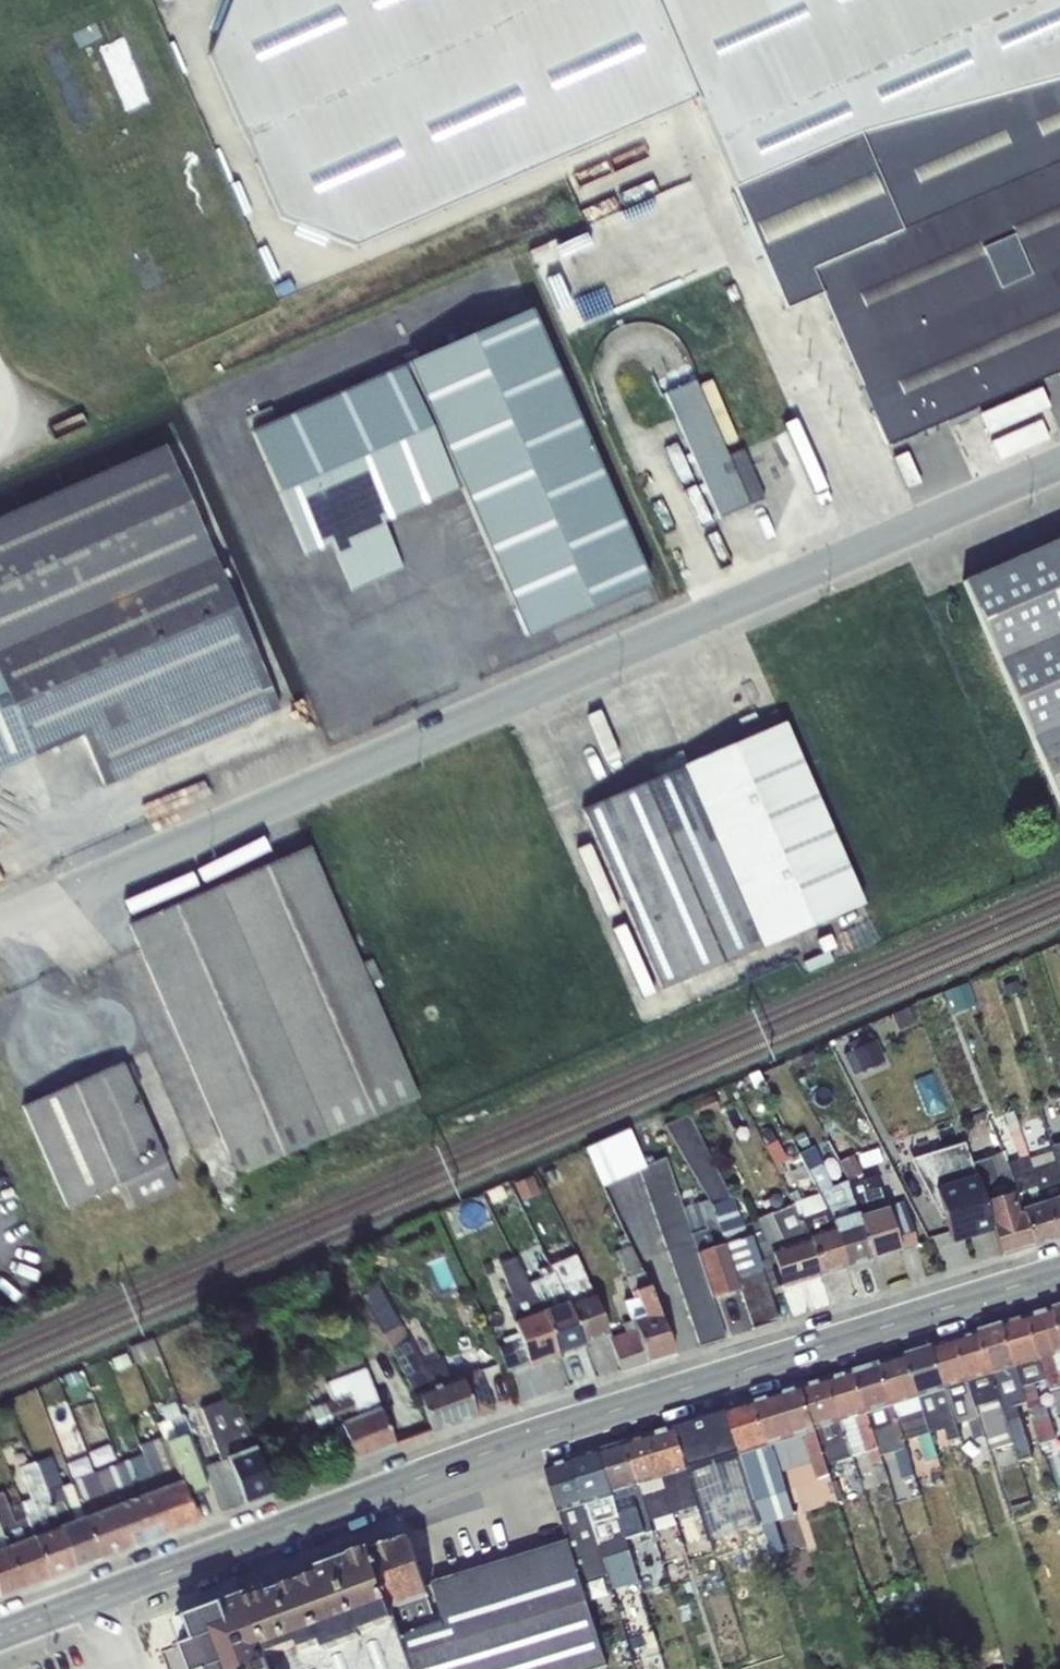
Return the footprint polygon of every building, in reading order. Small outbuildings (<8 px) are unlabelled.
[(651,0),(237,0),(213,61),(286,225),(355,250),(697,102),(651,0)] [(1059,80),(1059,0),(651,0),(697,102),(735,186),(859,132),(1059,80)] [(859,132),(735,186),(789,309),(822,295),(887,445),(1059,371),(1059,80),(859,132)] [(642,299),(631,302),(638,324),(648,321),(642,299)] [(403,366),(456,489),(383,521),(383,523),(462,488),(525,636),(649,582),(532,310),(403,366)] [(456,489),(403,366),(402,366),(252,433),(287,515),(297,538),(305,555),(331,544),(332,545),(382,523),(383,523),(383,521),(456,489)] [(664,393),(719,517),(794,485),(774,439),(744,452),(742,449),(747,447),(732,413),(713,420),(695,380),(664,393)] [(246,417),(253,431),(278,420),(272,406),(246,417)] [(1044,420),(993,436),(998,455),(1049,439),(1044,420)] [(278,709),(164,445),(0,517),(0,680),(33,756),(82,735),(104,784),(278,709)] [(283,543),(297,538),(287,515),(274,521),(283,543)] [(382,523),(332,545),(353,591),(403,569),(382,523)] [(655,526),(648,544),(658,548),(664,530),(655,526)] [(1059,807),(1059,539),(962,582),(1059,807)] [(306,557),(332,545),(331,544),(305,555),(306,557)] [(33,756),(0,680),(0,771),(33,756)] [(786,721),(682,767),(760,947),(865,903),(786,721)] [(682,767),(584,809),(662,988),(760,947),(682,767)] [(237,1175),(418,1097),(369,984),(360,963),(310,848),(130,926),(237,1175)] [(360,963),(369,984),(380,978),(372,958),(360,963)] [(965,983),(945,991),(952,1012),(973,1005),(965,983)] [(853,1048),(843,1053),(853,1075),(885,1060),(875,1039),(873,1040),(869,1031),(849,1040),(853,1048)] [(123,1063),(23,1107),(66,1206),(124,1181),(166,1162),(123,1063)] [(753,1075),(738,1081),(743,1092),(758,1086),(753,1075)] [(732,1088),(715,1095),(719,1105),(736,1099),(732,1088)] [(687,1104),(688,1113),(693,1123),(720,1108),(713,1094),(687,1104)] [(1042,1202),(1043,1202),(1027,1155),(1011,1111),(1004,1114),(1018,1158),(1006,1163),(1021,1209),(1042,1202)] [(983,1112),(967,1117),(969,1123),(985,1118),(983,1112)] [(723,1243),(747,1235),(736,1209),(731,1197),(693,1123),(688,1113),(663,1124),(707,1199),(710,1204),(723,1243)] [(638,1168),(644,1165),(628,1129),(585,1148),(602,1184),(638,1168)] [(856,1211),(858,1217),(886,1209),(885,1206),(874,1171),(863,1174),(842,1133),(827,1140),(846,1179),(856,1211)] [(945,1218),(952,1242),(992,1230),(983,1200),(971,1162),(966,1140),(909,1157),(940,1220),(945,1218)] [(1049,1148),(1059,1181),(1059,1145),(1049,1148)] [(831,1219),(856,1211),(846,1179),(832,1186),(820,1163),(821,1163),(813,1146),(798,1153),(818,1192),(831,1219)] [(1059,1196),(1059,1181),(1049,1148),(1027,1155),(1043,1202),(1059,1196)] [(1021,1212),(1021,1209),(1006,1163),(1002,1151),(990,1156),(971,1162),(983,1200),(1011,1192),(1018,1213),(1021,1212)] [(690,1232),(664,1157),(644,1165),(638,1168),(698,1345),(724,1336),(711,1297),(697,1251),(723,1243),(710,1204),(707,1199),(697,1201),(704,1228),(690,1232)] [(166,1162),(124,1181),(134,1205),(177,1187),(166,1162)] [(532,1175),(514,1182),(521,1200),(539,1192),(532,1175)] [(801,1218),(809,1236),(834,1229),(831,1219),(818,1192),(793,1204),(801,1218)] [(1011,1192),(983,1200),(992,1230),(1000,1254),(1032,1244),(1021,1212),(1018,1213),(1011,1192)] [(1042,1202),(1053,1237),(1059,1235),(1059,1196),(1043,1202),(1042,1202)] [(902,1200),(885,1206),(886,1209),(899,1249),(916,1243),(902,1200)] [(1021,1209),(1021,1212),(1032,1244),(1053,1237),(1042,1202),(1021,1209)] [(770,1249),(808,1237),(809,1236),(801,1218),(793,1204),(758,1219),(770,1249)] [(748,1205),(736,1209),(747,1235),(748,1235),(760,1267),(767,1289),(782,1286),(770,1249),(758,1219),(755,1219),(748,1205)] [(858,1217),(872,1258),(899,1249),(886,1209),(858,1217)] [(834,1229),(846,1265),(872,1258),(858,1217),(856,1211),(831,1219),(834,1229)] [(809,1236),(808,1237),(819,1274),(846,1265),(834,1229),(809,1236)] [(635,1289),(648,1285),(642,1271),(623,1234),(604,1243),(609,1254),(615,1251),(626,1276),(633,1298),(637,1296),(635,1289)] [(747,1235),(723,1243),(733,1275),(760,1267),(748,1235),(747,1235)] [(770,1249),(782,1286),(819,1274),(808,1237),(770,1249)] [(733,1275),(723,1243),(697,1251),(711,1297),(737,1288),(733,1275)] [(528,1284),(543,1312),(567,1303),(554,1271),(552,1272),(549,1264),(541,1251),(530,1256),(535,1270),(537,1269),(541,1279),(528,1284)] [(575,1254),(549,1264),(552,1272),(554,1271),(567,1303),(592,1294),(575,1254)] [(542,1312),(543,1312),(528,1284),(514,1259),(499,1264),(511,1296),(505,1299),(515,1323),(542,1312)] [(776,1320),(767,1289),(760,1267),(733,1275),(737,1288),(752,1327),(776,1320)] [(643,1316),(632,1320),(647,1361),(673,1353),(648,1285),(635,1289),(637,1296),(643,1316)] [(567,1303),(582,1345),(608,1334),(592,1294),(567,1303)] [(643,1316),(637,1296),(633,1298),(625,1301),(631,1318),(632,1320),(643,1316)] [(543,1312),(542,1312),(557,1354),(582,1345),(567,1303),(543,1312)] [(1054,1311),(1028,1318),(1040,1358),(1059,1352),(1059,1330),(1054,1311)] [(542,1312),(515,1323),(520,1337),(529,1363),(557,1354),(542,1312)] [(625,1331),(609,1337),(621,1370),(647,1361),(632,1320),(631,1318),(622,1322),(625,1331)] [(1040,1358),(1028,1318),(1004,1326),(1015,1366),(1040,1358)] [(380,1333),(390,1350),(406,1340),(410,1346),(416,1343),(405,1320),(380,1333)] [(1015,1366),(1004,1326),(979,1334),(991,1374),(992,1373),(1015,1366)] [(991,1374),(979,1334),(957,1341),(970,1381),(991,1374)] [(340,1339),(325,1345),(335,1372),(362,1362),(352,1335),(340,1339)] [(505,1371),(529,1363),(520,1337),(496,1346),(505,1371)] [(154,1338),(128,1347),(135,1365),(161,1356),(154,1338)] [(433,1432),(476,1417),(460,1376),(431,1387),(410,1346),(406,1340),(390,1350),(415,1395),(418,1393),(433,1432)] [(970,1381),(957,1341),(933,1348),(945,1389),(946,1388),(969,1381),(970,1381)] [(945,1389),(933,1348),(907,1356),(919,1397),(945,1389)] [(1040,1358),(1047,1380),(1059,1415),(1059,1352),(1040,1358)] [(919,1397),(907,1356),(880,1364),(893,1405),(894,1405),(919,1397)] [(1047,1380),(1040,1358),(1015,1366),(1026,1402),(1044,1453),(1055,1450),(1052,1441),(1057,1440),(1047,1407),(1043,1409),(1035,1383),(1047,1380)] [(893,1405),(880,1364),(855,1372),(867,1413),(893,1405)] [(1026,1402),(1015,1366),(992,1373),(1014,1443),(1020,1460),(1031,1457),(1017,1405),(1026,1402)] [(364,1369),(325,1383),(331,1399),(346,1394),(355,1418),(341,1423),(343,1428),(354,1461),(394,1446),(378,1408),(364,1369)] [(460,1376),(476,1417),(492,1410),(476,1370),(460,1376)] [(867,1413),(855,1372),(830,1380),(842,1421),(867,1413)] [(1014,1443),(992,1373),(991,1374),(970,1381),(969,1381),(979,1415),(986,1436),(991,1450),(1014,1443)] [(842,1421),(830,1380),(803,1388),(815,1430),(816,1429),(842,1421)] [(986,1436),(979,1415),(969,1381),(946,1388),(956,1426),(969,1422),(974,1439),(986,1436)] [(815,1430),(803,1388),(729,1411),(740,1452),(741,1453),(772,1443),(803,1434),(815,1430)] [(956,1426),(946,1388),(945,1389),(919,1397),(931,1432),(944,1428),(948,1442),(959,1438),(956,1426)] [(346,1394),(331,1399),(309,1407),(318,1431),(328,1428),(330,1433),(343,1428),(341,1423),(355,1418),(346,1394)] [(221,1459),(204,1465),(212,1486),(222,1511),(246,1503),(229,1457),(254,1448),(235,1395),(201,1408),(221,1459)] [(919,1397),(894,1405),(911,1462),(926,1458),(926,1461),(937,1458),(931,1432),(919,1397)] [(911,1462),(894,1405),(893,1405),(867,1413),(878,1449),(893,1445),(905,1483),(913,1481),(912,1476),(915,1475),(911,1462)] [(740,1452),(729,1411),(701,1419),(714,1461),(740,1452)] [(184,1435),(205,1488),(212,1486),(204,1465),(183,1412),(167,1420),(174,1438),(184,1435)] [(878,1449),(867,1413),(842,1421),(853,1456),(869,1452),(873,1464),(882,1461),(878,1449)] [(174,1438),(167,1420),(165,1414),(156,1418),(163,1436),(139,1445),(150,1476),(156,1474),(174,1467),(165,1442),(174,1438)] [(714,1461),(701,1419),(675,1428),(688,1469),(714,1461)] [(853,1456),(842,1421),(816,1429),(827,1463),(853,1456)] [(662,1478),(688,1469),(675,1428),(649,1436),(661,1478),(662,1478)] [(827,1463),(816,1429),(815,1430),(803,1434),(818,1479),(830,1475),(827,1463)] [(179,1481),(187,1495),(205,1488),(184,1435),(174,1438),(165,1442),(174,1467),(179,1481)] [(661,1478),(649,1436),(628,1443),(641,1485),(661,1478)] [(641,1485),(628,1443),(600,1452),(612,1494),(638,1486),(641,1485)] [(772,1443),(741,1453),(756,1506),(764,1533),(771,1554),(784,1551),(775,1521),(794,1514),(786,1492),(772,1443)] [(150,1476),(139,1445),(126,1449),(138,1481),(150,1476)] [(229,1457),(246,1503),(272,1493),(254,1448),(229,1457)] [(612,1494),(600,1452),(573,1461),(586,1503),(587,1502),(612,1494)] [(740,1452),(714,1461),(722,1486),(732,1515),(736,1532),(739,1541),(764,1533),(756,1506),(741,1453),(740,1452)] [(60,1527),(84,1517),(79,1504),(71,1482),(61,1486),(51,1456),(36,1462),(60,1527)] [(573,1461),(547,1469),(560,1510),(586,1503),(573,1461)] [(722,1486),(714,1461),(688,1469),(698,1502),(705,1524),(710,1541),(736,1532),(732,1515),(722,1486)] [(33,1537),(59,1527),(60,1527),(36,1462),(20,1467),(35,1512),(25,1515),(25,1517),(32,1537),(33,1537)] [(119,1463),(95,1472),(103,1494),(122,1487),(127,1485),(119,1463)] [(174,1467),(156,1474),(162,1487),(179,1481),(174,1467)] [(82,1474),(91,1499),(98,1496),(103,1494),(95,1472),(94,1469),(82,1474)] [(698,1502),(688,1469),(662,1478),(673,1510),(686,1506),(691,1522),(693,1522),(700,1543),(710,1541),(705,1524),(698,1502)] [(162,1487),(156,1474),(150,1476),(138,1481),(127,1485),(122,1487),(127,1501),(131,1499),(156,1490),(162,1487)] [(673,1510),(662,1478),(661,1478),(641,1485),(638,1486),(649,1520),(655,1518),(673,1513),(673,1510)] [(156,1490),(171,1531),(195,1522),(187,1495),(179,1481),(162,1487),(156,1490)] [(626,1539),(651,1531),(651,1527),(649,1520),(638,1486),(612,1494),(626,1539)] [(127,1501),(122,1487),(103,1494),(98,1496),(103,1510),(108,1508),(127,1501)] [(156,1490),(131,1499),(146,1541),(171,1531),(156,1490)] [(25,1517),(13,1522),(3,1492),(0,1493),(0,1529),(7,1547),(32,1537),(25,1517)] [(626,1539),(612,1494),(587,1502),(600,1545),(608,1573),(613,1589),(637,1582),(628,1552),(626,1539)] [(103,1510),(98,1496),(91,1499),(79,1504),(84,1517),(103,1510)] [(127,1501),(108,1508),(123,1549),(146,1541),(131,1499),(127,1501)] [(586,1503),(560,1510),(569,1543),(579,1575),(595,1571),(589,1548),(600,1545),(587,1502),(586,1503)] [(103,1510),(84,1517),(99,1559),(123,1549),(108,1508),(103,1510)] [(60,1527),(59,1527),(74,1568),(99,1559),(84,1517),(60,1527)] [(655,1518),(649,1520),(651,1527),(657,1526),(655,1518)] [(59,1527),(33,1537),(47,1578),(74,1568),(59,1527)] [(7,1547),(22,1588),(47,1578),(33,1537),(32,1537),(7,1547)] [(390,1610),(426,1597),(407,1539),(369,1552),(390,1610)] [(569,1543),(432,1585),(440,1613),(433,1616),(426,1597),(390,1610),(389,1610),(393,1622),(410,1668),(595,1668),(606,1665),(581,1581),(579,1575),(569,1543)] [(608,1573),(600,1545),(589,1548),(595,1571),(579,1575),(581,1581),(608,1573)] [(22,1588),(7,1547),(0,1549),(0,1597),(22,1588)] [(390,1610),(369,1552),(316,1572),(342,1646),(361,1639),(359,1634),(393,1622),(389,1610),(390,1610)] [(342,1646),(316,1572),(246,1599),(267,1657),(298,1646),(301,1653),(321,1645),(324,1652),(342,1646)] [(744,1584),(740,1586),(742,1590),(744,1590),(746,1598),(757,1595),(753,1583),(744,1586),(744,1584)] [(393,1622),(359,1634),(361,1639),(342,1646),(324,1652),(321,1645),(301,1653),(298,1646),(267,1657),(271,1668),(410,1668),(393,1622)] [(767,1627),(756,1630),(760,1643),(771,1639),(767,1627)]
